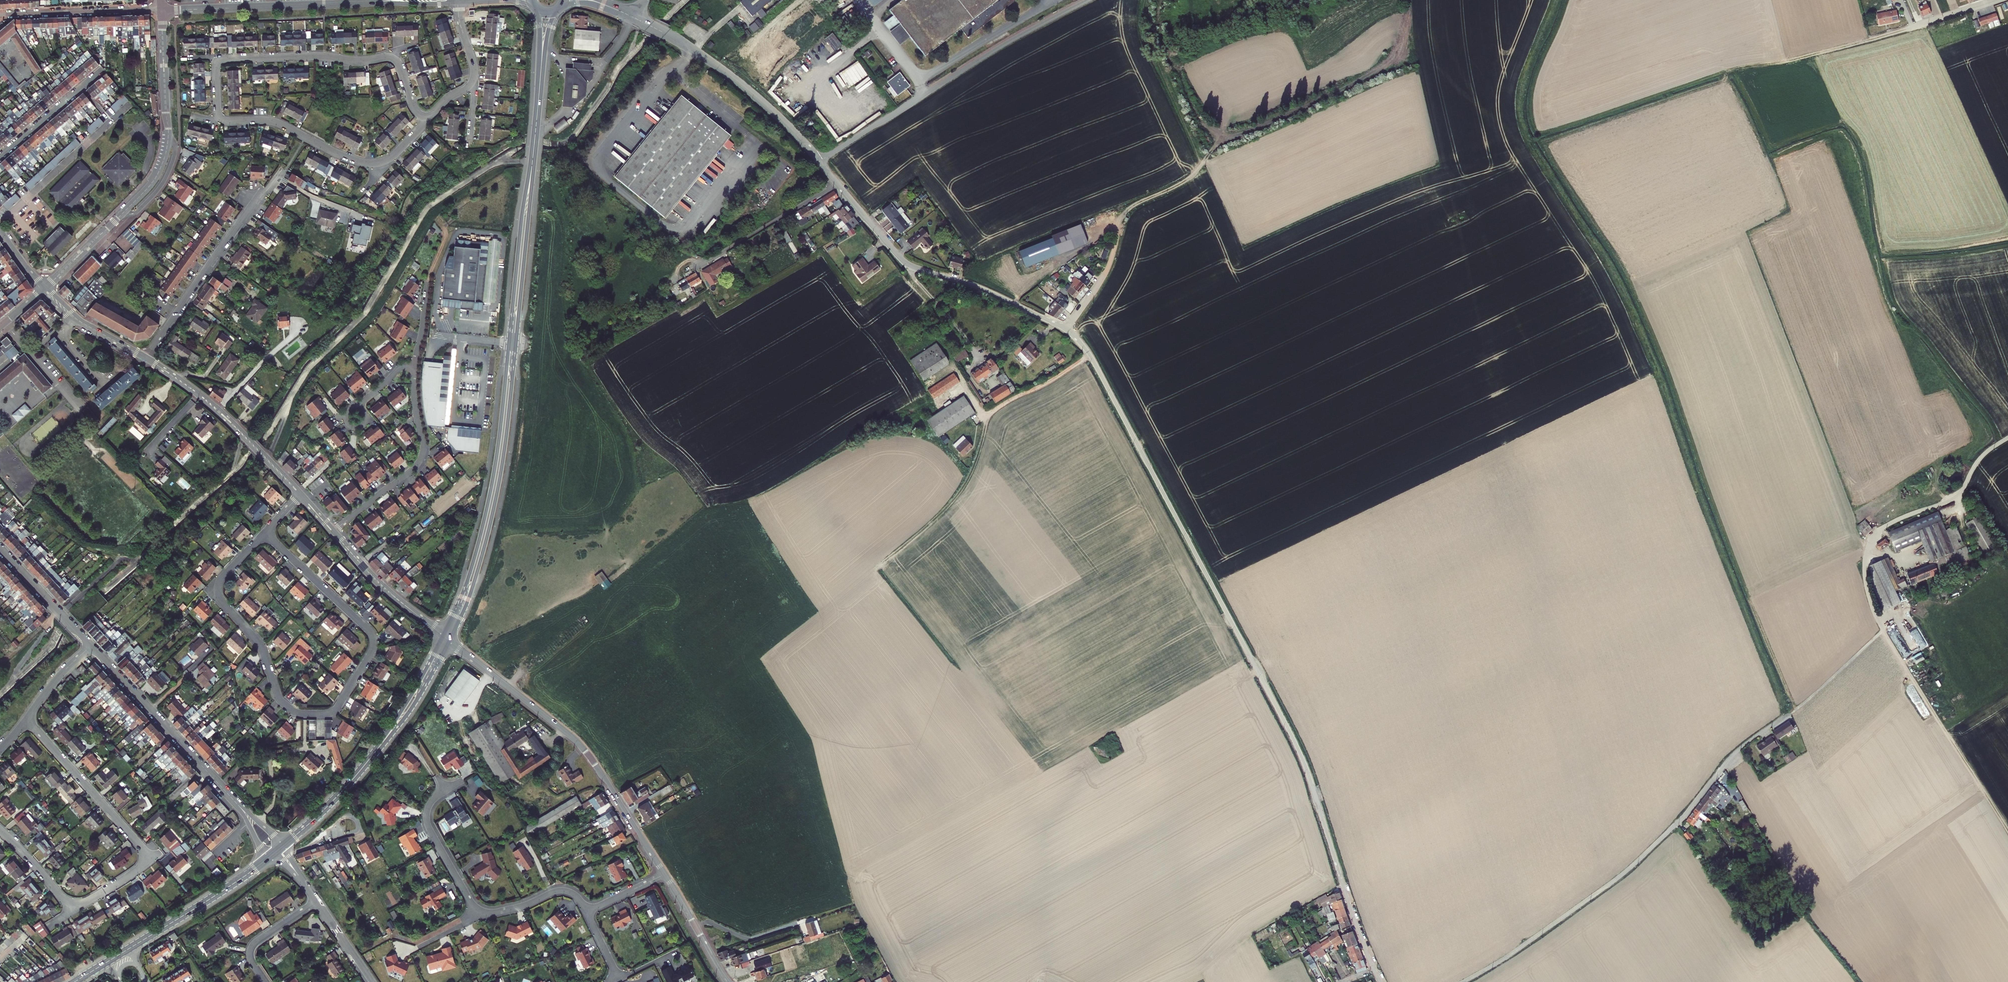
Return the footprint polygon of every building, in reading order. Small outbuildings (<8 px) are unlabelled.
[(756,23),(784,0),(737,0),(756,23)] [(874,9),(881,3),(879,0),(867,0),(874,9)] [(977,0),(896,0),(889,5),(893,9),(889,12),(901,27),(911,39),(926,58),(961,30),(969,40),(971,39),(970,37),(993,19),(977,0)] [(993,19),(1018,0),(977,0),(993,19)] [(1919,6),(1918,8),(1922,17),(1931,13),(1925,1),(1924,2),(1925,3),(1922,4),(1923,6),(1922,5),(1919,6)] [(1896,10),(1876,14),(1879,25),(1898,21),(1896,10)] [(1996,13),(1978,19),(1980,26),(1981,26),(1985,25),(1985,24),(1989,23),(1989,24),(1988,24),(1990,29),(2000,25),(1996,13)] [(489,18),(488,30),(498,31),(502,31),(503,22),(501,22),(502,15),(491,14),(491,18),(489,18)] [(587,15),(570,14),(570,20),(575,20),(575,25),(586,26),(587,15)] [(90,17),(73,18),(76,24),(80,24),(80,30),(85,30),(85,34),(90,34),(90,31),(90,17)] [(71,18),(67,18),(67,26),(67,33),(68,34),(80,34),(71,18)] [(448,18),(439,21),(442,33),(452,30),(448,18)] [(13,38),(19,32),(17,29),(17,19),(10,20),(11,24),(0,33),(0,48),(13,38)] [(23,29),(22,19),(17,19),(17,29),(19,32),(20,34),(25,34),(23,29)] [(28,29),(28,19),(22,19),(23,29),(25,34),(31,34),(28,29)] [(34,19),(28,19),(28,29),(31,34),(32,36),(35,35),(36,39),(37,39),(34,28),(34,27),(34,19)] [(415,26),(406,26),(407,35),(415,35),(415,38),(419,38),(418,23),(415,24),(415,26)] [(406,26),(393,27),(394,36),(407,35),(406,26)] [(911,39),(901,27),(895,32),(905,44),(911,39)] [(334,42),(346,41),(346,32),(346,28),(338,28),(338,32),(334,32),(334,42)] [(600,30),(575,29),(573,47),(598,49),(600,30)] [(304,33),(295,33),(296,43),(308,43),(308,30),(304,30),(304,33)] [(364,44),(377,43),(376,30),(368,30),(368,33),(367,33),(367,35),(363,36),(364,44)] [(376,30),(377,43),(389,43),(389,33),(385,33),(385,30),(376,30)] [(452,30),(442,33),(446,45),(456,42),(452,30)] [(497,43),(498,31),(488,30),(487,42),(497,43)] [(358,31),(346,32),(346,41),(359,41),(358,31)] [(27,44),(24,40),(20,34),(19,32),(13,38),(22,52),(29,47),(27,44)] [(212,46),(229,45),(229,33),(229,32),(220,32),(220,36),(215,36),(211,36),(212,46)] [(825,38),(835,51),(843,44),(834,32),(825,38)] [(247,45),(247,35),(234,35),(234,33),(229,33),(229,45),(247,45)] [(283,44),(296,43),(295,33),(283,34),(283,44)] [(313,43),(325,43),(325,33),(313,33),(313,43)] [(278,44),(277,34),(265,34),(265,44),(278,44)] [(247,35),(247,45),(260,45),(260,35),(247,35)] [(186,47),(199,46),(198,36),(186,37),(186,47)] [(199,46),(212,46),(211,36),(198,36),(199,46)] [(423,58),(419,46),(410,49),(413,61),(423,58)] [(22,52),(37,74),(43,70),(29,47),(22,52)] [(87,56),(97,68),(100,65),(89,50),(85,54),(87,56)] [(447,55),(450,67),(460,64),(456,52),(447,55)] [(491,53),(489,65),(499,67),(501,54),(491,53)] [(87,56),(83,59),(93,71),(97,68),(87,56)] [(813,57),(802,66),(807,72),(817,63),(813,57)] [(417,69),(418,72),(429,69),(428,66),(426,67),(423,58),(413,61),(416,70),(417,69)] [(83,59),(79,63),(89,74),(93,71),(83,59)] [(74,64),(76,67),(85,78),(89,74),(79,63),(77,61),(74,64)] [(828,79),(837,94),(868,76),(860,61),(828,79)] [(205,62),(195,63),(195,75),(205,75),(205,62)] [(463,76),(460,64),(450,67),(454,79),(463,76)] [(499,67),(489,65),(488,78),(498,79),(499,67)] [(309,66),(296,67),(297,77),(309,76),(309,66)] [(76,67),(72,70),(81,81),(85,78),(76,67)] [(266,68),(266,78),(279,77),(278,67),(266,68)] [(296,67),(284,67),(285,77),(297,77),(296,67)] [(418,76),(421,85),(431,82),(428,73),(435,71),(434,67),(429,69),(418,72),(419,75),(418,76)] [(573,70),(573,67),(566,67),(563,105),(572,106),(586,95),(587,82),(584,84),(573,70)] [(591,69),(573,67),(573,70),(584,84),(587,82),(592,77),(593,69),(591,69)] [(254,68),(254,78),(266,78),(266,68),(254,68)] [(229,69),(229,82),(243,81),(243,73),(239,73),(239,69),(229,69)] [(72,70),(68,73),(77,84),(81,81),(72,70)] [(385,85),(395,82),(391,70),(381,73),(385,85)] [(524,87),(527,71),(520,70),(517,86),(524,87)] [(359,71),(346,72),(347,80),(350,80),(350,82),(359,82),(359,71)] [(369,71),(359,71),(359,82),(369,82),(369,85),(372,85),(372,73),(369,73),(369,71)] [(77,84),(68,73),(64,77),(74,88),(77,84)] [(118,86),(108,73),(104,76),(115,89),(118,86)] [(903,73),(892,82),(902,94),(913,86),(903,73)] [(205,75),(195,75),(196,88),(206,88),(205,75)] [(104,76),(100,80),(110,91),(112,93),(116,90),(115,89),(104,76)] [(773,85),(776,87),(783,77),(781,76),(773,85)] [(74,88),(64,77),(60,80),(70,91),(74,88)] [(70,91),(60,80),(59,79),(55,82),(56,83),(66,94),(70,91)] [(26,80),(18,87),(19,89),(28,82),(26,80)] [(100,80),(97,83),(109,97),(111,96),(108,93),(110,91),(100,80)] [(230,95),(240,95),(239,85),(243,85),(243,81),(229,82),(230,95)] [(14,92),(17,90),(12,82),(9,85),(14,92)] [(398,94),(395,82),(385,85),(389,97),(391,96),(393,102),(403,99),(401,93),(398,94)] [(431,82),(421,85),(424,96),(434,93),(431,82)] [(66,94),(56,83),(53,87),(62,98),(66,94)] [(97,83),(93,86),(105,101),(109,97),(97,83)] [(502,85),(487,83),(486,96),(498,97),(499,88),(501,89),(502,85)] [(105,101),(93,86),(89,89),(104,107),(107,104),(105,101)] [(49,90),(52,93),(58,101),(62,98),(53,87),(49,90)] [(206,88),(196,88),(196,101),(206,100),(206,88)] [(161,113),(160,92),(153,93),(156,113),(161,113)] [(42,97),(44,100),(51,107),(54,104),(48,96),(45,93),(41,96),(42,97)] [(52,93),(48,96),(54,104),(58,101),(52,93)] [(85,93),(81,96),(91,107),(95,112),(97,111),(95,109),(92,105),(94,104),(85,93)] [(240,95),(230,95),(230,107),(240,107),(240,95)] [(81,96),(77,99),(87,111),(91,107),(81,96)] [(498,97),(486,96),(485,108),(501,110),(502,106),(497,105),(498,97)] [(682,97),(615,178),(664,218),(731,137),(682,97)] [(77,99),(73,103),(85,116),(89,113),(87,111),(77,99)] [(51,107),(44,100),(40,103),(47,111),(51,107)] [(293,115),(297,106),(286,100),(283,107),(285,108),(284,110),(293,115)] [(21,104),(25,109),(35,120),(39,117),(27,103),(25,101),(21,104)] [(28,101),(27,103),(39,117),(43,114),(36,106),(34,103),(32,105),(28,101)] [(40,103),(36,106),(43,114),(47,111),(40,103)] [(73,103),(69,106),(81,121),(85,117),(85,116),(73,103)] [(69,106),(64,110),(73,121),(76,124),(81,121),(69,106)] [(303,121),(308,111),(297,106),(293,115),(303,121)] [(806,106),(794,115),(796,117),(808,108),(806,106)] [(31,124),(21,112),(18,108),(14,111),(28,127),(31,124)] [(35,120),(25,109),(21,112),(31,124),(35,120)] [(64,110),(60,114),(69,125),(73,121),(64,110)] [(17,123),(24,130),(28,127),(14,111),(11,115),(11,116),(17,123)] [(395,122),(402,129),(411,121),(404,113),(395,122)] [(450,126),(460,127),(461,118),(459,118),(460,114),(452,113),(450,126)] [(498,114),(485,113),(485,117),(484,117),(483,126),(494,127),(495,118),(497,118),(498,114)] [(69,125),(60,114),(56,118),(66,130),(70,126),(69,125)] [(8,121),(13,126),(17,123),(11,116),(7,119),(8,121)] [(554,127),(559,131),(568,120),(563,116),(554,127)] [(66,130),(56,118),(51,121),(62,134),(66,130)] [(4,124),(6,126),(15,137),(19,134),(13,126),(8,121),(4,124)] [(51,121),(47,125),(57,137),(62,134),(51,121)] [(395,135),(396,136),(402,129),(395,122),(389,129),(390,130),(388,133),(393,138),(395,135)] [(24,130),(17,123),(13,126),(19,134),(24,130)] [(203,127),(191,124),(189,134),(201,137),(203,127)] [(47,125),(42,129),(49,137),(52,135),(56,139),(58,138),(57,137),(47,125)] [(6,126),(2,129),(12,141),(15,137),(6,126)] [(460,127),(450,126),(449,139),(459,139),(460,127)] [(494,127),(483,126),(481,137),(493,139),(494,127)] [(215,130),(203,127),(201,137),(213,140),(214,134),(215,130)] [(341,127),(337,135),(347,141),(352,133),(341,127)] [(2,129),(0,131),(0,135),(8,144),(12,141),(2,129)] [(53,142),(49,137),(42,129),(38,133),(49,146),(53,142)] [(276,135),(265,130),(261,139),(273,144),(276,135)] [(250,131),(237,132),(238,142),(250,142),(250,131)] [(383,146),(385,147),(393,139),(393,138),(388,133),(386,131),(377,140),(379,142),(378,143),(382,147),(383,146)] [(237,132),(225,132),(225,142),(238,142),(237,132)] [(38,133),(34,136),(45,149),(49,146),(38,133)] [(358,147),(362,138),(352,133),(347,141),(358,147)] [(288,139),(276,135),(273,144),(284,148),(288,139)] [(34,136),(29,140),(39,152),(42,149),(46,155),(48,153),(45,149),(34,136)] [(423,146),(432,155),(441,146),(431,137),(422,146),(423,146)] [(39,152),(29,140),(25,144),(31,152),(34,150),(37,153),(39,152)] [(39,161),(31,152),(25,144),(20,148),(34,164),(39,161)] [(430,158),(432,155),(423,146),(421,149),(420,148),(414,155),(421,161),(427,155),(430,158)] [(20,148),(16,151),(27,166),(30,168),(34,164),(20,148)] [(16,151),(11,155),(23,169),(27,166),(16,151)] [(106,175),(112,181),(134,160),(126,151),(124,153),(123,155),(120,152),(105,166),(105,167),(110,171),(108,173),(106,175)] [(314,151),(309,160),(319,166),(324,157),(314,151)] [(11,155),(7,159),(17,170),(19,169),(23,173),(25,171),(23,169),(11,155)] [(412,170),(421,161),(414,155),(405,164),(412,170)] [(714,161),(724,169),(728,163),(718,155),(714,161)] [(193,159),(191,157),(183,169),(191,175),(196,167),(199,169),(204,162),(195,156),(193,159)] [(332,162),(324,157),(319,166),(328,171),(327,172),(330,174),(335,165),(332,163),(332,162)] [(17,170),(7,159),(3,162),(7,168),(20,183),(24,179),(17,170)] [(134,160),(112,181),(114,183),(116,181),(118,180),(122,185),(123,185),(129,180),(128,179),(131,175),(133,176),(138,171),(138,170),(135,167),(136,166),(138,164),(134,160)] [(82,161),(52,191),(65,204),(62,207),(64,208),(65,209),(67,210),(69,210),(70,210),(72,210),(74,210),(76,209),(77,209),(79,208),(80,206),(85,202),(82,199),(85,197),(83,196),(100,178),(82,161)] [(260,177),(265,178),(266,166),(253,165),(252,178),(257,179),(257,178),(257,177),(260,177)] [(333,173),(342,178),(346,170),(338,165),(337,166),(335,165),(330,174),(333,175),(333,173)] [(357,176),(346,170),(342,178),(352,184),(357,176)] [(395,185),(397,187),(406,178),(399,171),(390,180),(390,181),(395,185)] [(236,185),(240,179),(232,173),(220,190),(230,196),(237,186),(236,185)] [(294,173),(290,179),(302,186),(304,182),(309,185),(311,182),(306,179),(305,180),(300,177),(294,173)] [(195,189),(180,179),(176,185),(181,188),(176,196),(185,202),(195,189)] [(395,185),(390,181),(389,183),(388,182),(382,188),(389,195),(395,189),(393,187),(395,185)] [(274,203),(283,208),(288,200),(297,198),(296,189),(288,185),(285,189),(285,190),(286,191),(285,193),(281,190),(274,202),(274,203)] [(389,195),(382,188),(373,197),(380,204),(389,195)] [(824,199),(828,204),(834,200),(836,203),(839,201),(837,198),(841,196),(837,191),(824,199)] [(0,201),(0,208),(4,204),(7,202),(9,199),(12,197),(14,195),(12,193),(3,201),(3,202),(1,200),(0,201)] [(183,205),(169,195),(164,202),(166,203),(159,212),(170,219),(176,210),(179,212),(183,205)] [(815,212),(817,214),(821,211),(820,209),(828,204),(824,199),(814,205),(813,204),(811,205),(815,212)] [(839,201),(836,203),(840,209),(846,205),(842,199),(839,201)] [(225,208),(219,215),(227,220),(232,214),(233,212),(234,212),(237,208),(228,202),(224,207),(225,208)] [(276,221),(278,218),(277,218),(283,209),(283,208),(274,203),(269,211),(268,211),(265,214),(276,221)] [(841,209),(834,213),(834,214),(833,214),(832,215),(833,217),(840,213),(844,217),(852,210),(848,204),(841,210),(841,209)] [(892,221),(901,215),(892,204),(884,210),(892,221)] [(804,208),(800,210),(805,219),(808,217),(815,212),(811,205),(804,209),(804,208)] [(322,209),(319,222),(336,226),(339,214),(322,209)] [(811,221),(808,217),(805,219),(800,210),(797,212),(798,213),(797,214),(800,220),(800,222),(802,225),(804,225),(811,221)] [(857,215),(852,210),(844,217),(843,218),(843,219),(848,224),(849,223),(852,227),(853,226),(853,225),(859,220),(856,216),(857,215)] [(912,221),(905,212),(901,215),(892,221),(901,233),(909,227),(908,224),(912,221)] [(163,221),(152,213),(149,217),(150,217),(147,221),(145,220),(142,224),(152,231),(158,223),(161,225),(163,221)] [(213,240),(212,239),(214,235),(216,236),(218,233),(217,232),(220,228),(222,229),(224,225),(213,217),(162,288),(173,296),(176,292),(174,291),(178,287),(179,288),(181,285),(180,284),(186,275),(187,276),(190,273),(188,272),(193,266),(194,267),(199,261),(197,260),(200,255),(202,256),(205,252),(203,251),(209,242),(211,243),(213,240)] [(260,226),(258,229),(255,234),(268,243),(274,234),(277,237),(280,232),(260,219),(257,224),(259,225),(260,226)] [(856,229),(862,224),(859,220),(853,225),(853,226),(856,229)] [(371,240),(374,226),(367,225),(367,226),(354,224),(352,232),(355,233),(353,244),(368,247),(369,240),(371,240)] [(1018,249),(1025,267),(1088,242),(1082,224),(1018,249)] [(45,242),(51,248),(59,240),(69,231),(63,225),(45,242)] [(129,228),(123,233),(136,246),(141,241),(129,228)] [(75,236),(69,230),(69,231),(59,240),(51,248),(57,254),(75,236)] [(921,242),(926,250),(932,246),(927,239),(929,237),(923,230),(919,233),(920,234),(914,238),(913,237),(907,242),(913,249),(919,245),(918,244),(921,242)] [(813,241),(807,231),(804,233),(810,243),(811,242),(813,241)] [(115,242),(124,252),(131,245),(122,235),(115,242)] [(819,243),(817,239),(813,241),(811,242),(813,247),(819,243)] [(134,249),(139,253),(146,244),(142,240),(134,249)] [(484,311),(490,243),(460,240),(459,247),(456,247),(454,269),(446,268),(443,299),(445,299),(444,307),(458,308),(462,309),(484,311)] [(9,251),(6,246),(0,251),(0,258),(9,251)] [(240,252),(237,256),(246,262),(253,252),(244,246),(240,252)] [(104,262),(112,270),(122,260),(121,259),(124,255),(118,249),(115,253),(114,252),(104,262)] [(9,251),(0,258),(0,264),(13,256),(9,251)] [(16,260),(13,256),(0,264),(0,266),(0,267),(0,271),(16,260)] [(246,262),(237,256),(236,257),(234,256),(232,259),(237,263),(242,267),(246,262)] [(964,262),(964,259),(953,256),(950,267),(961,270),(962,268),(965,269),(967,263),(964,262)] [(95,257),(77,275),(84,281),(101,263),(95,257)] [(726,258),(717,264),(722,272),(731,267),(733,269),(737,267),(730,257),(726,259),(726,258)] [(867,264),(869,263),(864,257),(855,265),(858,270),(856,271),(864,282),(870,278),(868,275),(874,270),(876,273),(883,268),(877,260),(871,265),(869,266),(867,264)] [(16,260),(0,271),(0,277),(10,271),(19,265),(16,260)] [(714,276),(722,272),(717,264),(710,268),(714,276)] [(6,276),(8,279),(9,278),(22,269),(19,265),(10,271),(11,273),(6,276)] [(25,274),(22,269),(9,278),(11,281),(7,283),(8,286),(12,283),(25,274)] [(1051,271),(1053,279),(1060,277),(1057,269),(1051,271)] [(1082,278),(1080,280),(1086,285),(1087,286),(1091,282),(1090,281),(1093,277),(1088,272),(1086,273),(1081,269),(1077,274),(1082,278)] [(89,313),(99,301),(110,288),(108,285),(115,278),(109,271),(101,279),(100,278),(97,282),(96,281),(90,288),(88,287),(75,301),(76,303),(75,304),(87,316),(89,313)] [(698,271),(687,278),(692,285),(703,279),(698,271)] [(29,279),(25,274),(12,283),(13,285),(7,290),(5,288),(4,289),(9,295),(15,290),(19,286),(29,279)] [(217,289),(221,292),(224,294),(227,290),(228,291),(234,282),(228,277),(224,282),(213,274),(209,280),(216,286),(215,287),(217,289)] [(1080,280),(1076,277),(1073,281),(1075,282),(1071,286),(1072,286),(1068,291),(1076,298),(1086,285),(1080,280)] [(692,285),(687,278),(680,282),(684,290),(692,285)] [(34,287),(29,279),(19,286),(21,289),(23,290),(19,294),(17,292),(15,290),(9,295),(17,305),(34,290),(34,287)] [(404,289),(413,296),(416,291),(421,284),(413,279),(408,285),(407,285),(404,289)] [(208,282),(204,287),(206,288),(200,295),(209,301),(217,289),(215,287),(208,282)] [(5,301),(12,309),(17,305),(9,295),(4,289),(1,286),(0,287),(0,289),(1,290),(0,291),(7,299),(5,301)] [(67,286),(62,292),(70,300),(76,294),(67,286)] [(1062,286),(1060,289),(1067,296),(1070,293),(1062,286)] [(1070,300),(1061,292),(1058,295),(1061,297),(1057,301),(1066,310),(1070,305),(1067,303),(1070,300)] [(209,301),(200,295),(195,302),(204,308),(209,301)] [(412,311),(416,304),(405,297),(404,299),(401,303),(402,304),(397,311),(408,318),(411,314),(409,312),(411,310),(412,311)] [(0,301),(0,304),(7,313),(12,309),(5,301),(3,298),(0,301)] [(256,298),(253,303),(255,304),(252,309),(253,309),(249,315),(258,322),(269,307),(256,298)] [(41,300),(38,303),(46,312),(43,315),(44,316),(42,318),(52,329),(64,318),(44,301),(41,300)] [(142,324),(99,301),(89,313),(95,317),(95,318),(105,323),(106,322),(121,331),(121,332),(131,337),(132,337),(137,340),(153,336),(162,323),(149,314),(142,324)] [(1052,311),(1050,314),(1059,318),(1066,310),(1057,301),(1051,308),(1050,309),(1052,311)] [(38,303),(33,308),(42,318),(44,316),(43,315),(46,312),(38,303)] [(33,308),(24,316),(31,325),(37,320),(44,328),(42,331),(45,335),(52,329),(42,318),(33,308)] [(194,314),(190,320),(193,322),(192,323),(205,332),(210,325),(194,314)] [(281,327),(292,326),(292,315),(280,316),(281,327)] [(407,333),(411,327),(400,320),(396,327),(397,327),(392,334),(402,340),(405,336),(404,336),(406,333),(407,333)] [(41,329),(32,337),(36,342),(45,335),(42,331),(41,329)] [(218,341),(225,346),(226,345),(230,347),(235,341),(231,338),(232,337),(224,332),(218,341)] [(172,347),(189,357),(189,356),(197,361),(199,357),(176,341),(179,337),(175,334),(171,340),(172,347)] [(3,355),(3,354),(6,352),(7,353),(14,347),(12,344),(13,343),(13,342),(8,336),(2,341),(5,345),(6,346),(2,349),(2,348),(0,346),(0,358),(3,355)] [(57,342),(59,341),(56,338),(50,343),(52,346),(50,347),(88,391),(90,390),(92,392),(98,387),(96,384),(94,386),(57,342)] [(94,381),(59,341),(57,342),(94,386),(96,384),(94,381)] [(384,348),(379,352),(386,361),(391,357),(391,356),(398,351),(391,343),(385,348),(384,348)] [(918,369),(944,351),(939,343),(912,361),(918,369)] [(1018,356),(1019,355),(1026,349),(1020,343),(1013,350),(1018,356)] [(1029,366),(1041,355),(1035,349),(1037,348),(1032,343),(1026,349),(1019,355),(1029,366)] [(14,347),(7,353),(12,359),(14,358),(18,355),(21,352),(15,346),(14,347)] [(455,348),(454,356),(448,423),(451,424),(459,348),(455,348)] [(967,350),(956,356),(959,362),(971,356),(967,350)] [(951,361),(944,351),(918,369),(924,378),(930,375),(951,361)] [(1060,351),(1055,355),(1061,364),(1066,360),(1060,351)] [(233,353),(220,373),(228,378),(232,372),(241,359),(233,353)] [(44,393),(53,386),(26,354),(22,357),(21,356),(16,361),(16,362),(0,376),(0,391),(25,370),(44,393)] [(448,423),(454,356),(446,355),(446,360),(445,362),(442,362),(424,360),(424,361),(423,373),(422,380),(422,384),(423,395),(424,406),(425,417),(426,420),(426,421),(448,423)] [(379,372),(384,367),(379,360),(376,362),(373,358),(363,366),(371,376),(375,373),(375,372),(378,370),(379,372)] [(989,363),(974,373),(980,382),(1001,369),(995,359),(994,360),(993,358),(988,361),(989,363)] [(98,399),(96,401),(103,409),(142,376),(135,368),(98,399)] [(362,385),(368,380),(359,370),(357,372),(353,375),(354,376),(348,382),(356,391),(360,388),(358,386),(361,384),(362,385)] [(1018,389),(1007,372),(1006,373),(1017,390),(1018,389)] [(956,373),(936,386),(938,389),(941,387),(945,393),(962,381),(956,373)] [(1017,390),(1006,373),(1000,377),(1005,386),(992,394),(997,403),(1017,390)] [(930,375),(924,378),(928,384),(934,381),(930,375)] [(346,398),(351,394),(343,383),(341,385),(338,388),(339,389),(332,394),(340,404),(344,401),(343,399),(345,397),(346,398)] [(248,384),(245,386),(257,397),(259,394),(248,384)] [(976,385),(974,386),(983,400),(985,399),(976,385)] [(217,386),(212,393),(222,401),(226,395),(226,394),(229,390),(226,388),(225,390),(222,387),(221,389),(217,386)] [(257,397),(245,386),(238,394),(254,408),(261,400),(257,397)] [(409,396),(401,387),(396,391),(396,392),(389,397),(396,405),(402,400),(403,400),(409,396)] [(938,389),(932,392),(937,398),(945,393),(941,387),(938,389)] [(151,427),(168,409),(158,400),(154,405),(160,411),(149,424),(135,412),(146,400),(139,393),(128,405),(128,404),(124,408),(132,415),(131,416),(147,432),(150,434),(152,434),(154,432),(154,430),(151,427)] [(312,413),(316,418),(328,408),(324,403),(323,404),(321,402),(324,399),(321,395),(309,405),(314,412),(312,413)] [(930,422),(941,437),(977,413),(966,396),(961,401),(930,422)] [(387,412),(392,408),(384,398),(378,402),(379,403),(376,405),(376,404),(372,407),(379,416),(386,411),(387,412)] [(960,399),(929,420),(930,422),(961,401),(960,399)] [(19,422),(32,410),(26,403),(12,415),(19,422)] [(102,421),(89,407),(84,411),(97,425),(102,421)] [(116,415),(100,431),(106,436),(110,431),(109,430),(120,419),(116,415)] [(216,425),(207,416),(202,421),(203,423),(196,431),(203,437),(210,429),(211,430),(216,425)] [(328,433),(337,426),(329,416),(320,423),(328,433)] [(400,430),(407,425),(404,422),(397,427),(400,430)] [(409,428),(407,425),(400,430),(402,433),(401,434),(406,441),(415,434),(412,429),(410,427),(409,428)] [(379,426),(375,429),(373,427),(365,433),(365,435),(372,443),(380,436),(381,437),(385,434),(383,431),(379,426)] [(484,430),(451,427),(448,449),(455,457),(461,453),(466,454),(466,451),(481,453),(484,430)] [(347,440),(348,438),(341,429),(332,436),(340,445),(343,443),(347,440)] [(184,443),(176,451),(184,458),(191,451),(193,451),(195,449),(194,446),(186,438),(182,442),(184,443)] [(969,440),(959,449),(966,456),(976,447),(969,440)] [(350,462),(359,455),(351,445),(342,452),(350,462)] [(448,449),(447,447),(442,451),(442,452),(440,454),(439,453),(435,457),(442,466),(449,460),(450,462),(455,457),(448,449)] [(400,450),(390,458),(397,467),(407,459),(400,450)] [(286,451),(283,457),(287,461),(292,456),(286,451)] [(324,453),(321,456),(318,459),(316,458),(312,454),(310,456),(308,453),(306,455),(308,458),(310,456),(311,458),(313,460),(315,462),(321,468),(330,459),(324,453)] [(296,474),(299,470),(304,465),(302,464),(307,459),(308,458),(306,455),(304,454),(302,457),(303,458),(298,463),(298,462),(290,470),(295,475),(296,474)] [(290,470),(298,462),(293,457),(285,465),(290,470)] [(373,463),(382,475),(387,471),(387,470),(390,467),(384,460),(380,463),(377,459),(373,463)] [(158,476),(164,482),(170,475),(171,476),(175,473),(169,468),(171,466),(165,461),(160,466),(163,468),(162,469),(163,470),(161,472),(158,476)] [(310,478),(321,468),(315,462),(308,468),(309,470),(306,473),(310,478)] [(371,470),(368,473),(374,481),(377,478),(378,479),(382,475),(373,463),(368,467),(371,470)] [(443,475),(436,468),(430,473),(429,472),(426,474),(434,484),(437,482),(436,480),(443,475)] [(371,483),(374,481),(368,473),(365,475),(362,472),(357,476),(367,488),(372,484),(371,483)] [(418,482),(415,484),(421,492),(424,490),(427,493),(432,489),(422,477),(417,481),(418,482)] [(357,496),(362,491),(354,481),(342,491),(352,503),(356,500),(354,497),(357,495),(357,496)] [(418,494),(421,492),(415,484),(412,487),(411,486),(406,490),(416,502),(421,498),(418,494)] [(284,496),(275,487),(266,496),(274,504),(280,498),(281,499),(284,496)] [(416,502),(406,490),(401,493),(402,494),(399,497),(408,507),(411,505),(411,506),(416,502)] [(342,510),(344,512),(350,508),(339,494),(333,498),(332,496),(325,502),(331,510),(335,507),(338,505),(342,510)] [(396,512),(402,507),(394,497),(388,501),(389,502),(386,504),(386,503),(382,507),(389,516),(395,510),(396,512)] [(261,520),(267,514),(266,513),(268,510),(271,507),(263,500),(252,512),(257,517),(255,519),(258,522),(260,520),(261,520)] [(381,524),(386,520),(378,510),(373,514),(371,516),(370,516),(366,519),(372,526),(376,527),(376,525),(379,522),(381,524)] [(9,516),(12,514),(9,511),(6,514),(5,512),(4,513),(0,517),(0,525),(9,516)] [(1938,512),(1888,533),(1893,545),(1896,550),(1920,540),(1921,541),(1930,562),(1928,562),(1929,565),(1934,576),(1938,574),(1939,577),(1942,575),(1941,573),(1953,568),(1954,570),(1972,562),(1966,547),(1965,547),(1954,552),(1945,530),(1938,512)] [(298,532),(309,521),(300,513),(296,518),(298,519),(292,526),(298,532)] [(9,523),(13,520),(9,516),(0,525),(0,531),(9,523)] [(1864,520),(1857,527),(1864,536),(1872,530),(1864,520)] [(16,524),(17,523),(15,521),(10,525),(9,523),(0,531),(0,536),(1,538),(16,524)] [(367,540),(372,535),(361,522),(355,526),(357,528),(361,534),(358,536),(355,539),(361,547),(368,542),(367,540)] [(5,542),(20,528),(16,524),(1,538),(5,542)] [(251,531),(244,524),(234,534),(235,535),(238,538),(241,541),(248,533),(249,534),(251,531)] [(1956,526),(1945,530),(1954,552),(1965,547),(1956,526)] [(22,531),(20,528),(5,542),(9,546),(20,535),(25,531),(24,530),(22,531)] [(409,539),(411,542),(421,534),(418,531),(409,539)] [(22,538),(20,535),(9,546),(13,550),(28,536),(27,534),(22,538)] [(317,546),(304,535),(297,543),(301,547),(303,548),(302,549),(308,555),(317,546)] [(28,536),(13,550),(17,554),(29,542),(28,540),(30,538),(28,536)] [(1920,540),(1896,550),(1897,551),(1921,541),(1920,540)] [(30,541),(29,542),(17,554),(20,558),(28,550),(27,548),(29,546),(31,546),(33,544),(30,541)] [(28,550),(20,558),(24,561),(40,546),(37,542),(28,550)] [(224,560),(227,557),(230,554),(231,555),(235,550),(227,542),(222,547),(220,545),(219,545),(215,549),(218,552),(217,553),(224,560)] [(24,561),(27,565),(43,551),(46,548),(42,544),(40,546),(24,561)] [(264,550),(256,558),(271,571),(279,563),(273,557),(272,558),(270,556),(264,550)] [(334,563),(320,550),(313,558),(319,564),(324,569),(326,572),(334,563)] [(43,551),(27,565),(31,569),(45,557),(47,555),(43,551)] [(384,552),(371,563),(373,565),(379,571),(387,563),(383,560),(388,556),(384,552)] [(399,564),(406,558),(404,556),(397,562),(399,564)] [(31,569),(35,574),(49,561),(45,557),(31,569)] [(39,578),(53,565),(51,564),(55,559),(53,557),(49,561),(35,574),(39,578)] [(1887,558),(1880,561),(1895,591),(1902,588),(1904,592),(1909,591),(1903,578),(1899,581),(1893,568),(1895,567),(1891,560),(1889,561),(1887,558)] [(1880,561),(1870,566),(1874,588),(1885,611),(1901,604),(1895,591),(1880,561)] [(211,577),(214,575),(219,568),(212,562),(210,564),(209,563),(205,567),(207,568),(202,574),(210,582),(213,578),(211,577)] [(394,568),(388,562),(387,563),(379,571),(385,577),(394,568)] [(356,576),(353,574),(350,577),(343,570),(346,568),(340,563),(331,573),(343,584),(342,585),(345,588),(347,586),(352,580),(356,576)] [(39,578),(43,582),(54,571),(55,570),(58,567),(55,564),(53,565),(39,578)] [(400,565),(391,574),(394,577),(395,576),(400,581),(407,574),(408,573),(400,565)] [(418,565),(410,571),(413,575),(421,569),(418,565)] [(1911,585),(1934,576),(1929,565),(1907,574),(1911,585)] [(8,568),(0,575),(3,577),(0,580),(0,584),(2,582),(12,572),(8,568)] [(350,577),(353,574),(346,568),(343,570),(350,577)] [(287,569),(279,577),(289,586),(295,578),(289,573),(290,572),(287,569)] [(47,586),(58,575),(54,571),(43,582),(47,586)] [(603,571),(595,576),(605,589),(612,584),(603,571)] [(16,577),(12,572),(2,582),(6,586),(16,577)] [(243,577),(240,580),(237,584),(245,591),(251,584),(253,586),(255,583),(245,573),(242,576),(243,577)] [(343,584),(331,573),(330,574),(342,585),(343,584)] [(407,590),(415,583),(410,578),(407,574),(400,581),(407,590)] [(47,586),(51,590),(62,580),(58,575),(47,586)] [(199,578),(196,575),(186,586),(189,589),(199,578)] [(7,593),(20,581),(16,577),(6,586),(8,589),(6,591),(5,591),(3,593),(5,595),(7,593)] [(62,580),(51,590),(54,594),(67,583),(66,582),(68,580),(65,577),(62,580)] [(199,578),(189,589),(194,593),(200,587),(201,588),(205,583),(199,578)] [(14,594),(23,585),(20,581),(7,593),(9,596),(12,592),(14,594)] [(358,600),(364,605),(370,598),(361,589),(363,587),(362,586),(363,586),(358,581),(347,592),(357,601),(358,600)] [(407,590),(411,593),(419,585),(416,581),(415,583),(407,590)] [(54,594),(58,599),(71,587),(67,582),(67,583),(54,594)] [(299,582),(291,591),(297,595),(298,594),(304,599),(311,591),(307,588),(306,588),(299,582)] [(63,603),(75,591),(79,587),(75,583),(71,587),(58,599),(63,603)] [(11,605),(27,589),(23,585),(14,594),(7,600),(11,605)] [(31,593),(27,589),(11,605),(10,605),(12,607),(14,606),(16,607),(17,606),(31,593)] [(63,603),(67,607),(79,595),(75,591),(63,603)] [(35,597),(31,593),(17,606),(21,610),(35,597)] [(322,601),(316,596),(307,606),(319,616),(326,609),(322,606),(319,603),(321,602),(322,601)] [(25,614),(39,601),(35,597),(21,610),(25,614)] [(261,609),(248,597),(241,605),(249,611),(254,617),(261,609)] [(28,619),(42,605),(39,601),(25,614),(24,615),(28,619)] [(214,613),(211,610),(208,607),(209,606),(204,602),(195,611),(206,621),(214,613)] [(384,610),(378,604),(372,611),(378,617),(381,620),(380,621),(384,624),(391,616),(393,613),(387,607),(384,610)] [(42,614),(47,610),(42,605),(28,619),(26,620),(28,622),(18,631),(21,634),(29,627),(42,614)] [(263,624),(266,626),(271,631),(278,623),(272,617),(274,614),(268,608),(256,621),(261,626),(263,625),(263,624)] [(332,613),(324,621),(334,630),(337,627),(340,629),(345,624),(339,618),(339,619),(335,616),(332,613)] [(47,619),(42,614),(29,627),(33,632),(47,619)] [(223,620),(223,619),(219,615),(211,623),(225,635),(231,628),(227,624),(223,620)] [(91,633),(103,622),(97,616),(85,627),(91,633)] [(1912,617),(1904,621),(1910,633),(1903,636),(1912,653),(1920,649),(1918,645),(1923,643),(1922,640),(1923,640),(1920,633),(1915,636),(1913,630),(1918,628),(1912,617)] [(105,620),(103,622),(91,633),(95,637),(107,626),(109,624),(105,620)] [(186,620),(182,624),(186,628),(190,624),(186,620)] [(404,628),(395,620),(386,628),(389,631),(390,631),(390,630),(394,634),(397,636),(398,636),(401,639),(407,632),(403,629),(404,628)] [(107,626),(95,637),(99,642),(109,633),(111,631),(107,626)] [(360,639),(348,628),(339,638),(345,644),(346,643),(347,642),(353,647),(356,650),(362,644),(359,641),(360,639)] [(285,649),(293,641),(283,632),(275,641),(278,644),(279,643),(285,649)] [(99,642),(103,647),(111,640),(114,636),(113,635),(112,636),(109,633),(99,642)] [(248,647),(245,644),(241,640),(242,640),(236,634),(228,643),(241,655),(248,647)] [(125,635),(115,644),(108,651),(116,660),(121,655),(133,645),(125,635)] [(204,652),(210,647),(202,638),(195,645),(194,644),(191,647),(192,648),(191,648),(193,650),(190,652),(190,654),(193,657),(194,657),(197,655),(200,658),(205,653),(204,652)] [(302,645),(309,651),(312,648),(302,638),(298,642),(302,646),(302,645)] [(15,640),(11,643),(16,648),(20,645),(15,640)] [(103,647),(108,651),(115,644),(111,640),(103,647)] [(302,646),(298,642),(288,654),(291,657),(295,653),(296,653),(298,655),(302,659),(301,660),(307,665),(314,656),(309,651),(302,645),(302,646)] [(402,653),(400,644),(389,646),(390,651),(390,652),(389,654),(388,653),(386,657),(395,663),(402,653)] [(125,670),(140,655),(136,650),(125,660),(121,655),(116,660),(125,670)] [(146,650),(140,655),(125,670),(129,674),(141,663),(139,661),(148,653),(146,650)] [(1916,664),(1926,659),(1922,651),(1912,657),(1916,664)] [(340,674),(345,668),(350,662),(352,663),(354,660),(346,653),(332,667),(340,674)] [(88,684),(88,685),(73,699),(75,700),(74,701),(77,704),(92,690),(109,674),(96,659),(90,665),(98,674),(96,676),(97,676),(88,684)] [(391,666),(383,661),(381,665),(380,665),(375,673),(383,678),(388,671),(391,666)] [(141,663),(129,674),(133,678),(145,667),(141,663)] [(261,674),(257,670),(255,668),(256,667),(251,663),(246,668),(243,671),(246,673),(245,674),(249,678),(250,677),(255,681),(261,674)] [(81,674),(86,669),(81,664),(76,669),(81,674)] [(148,664),(145,667),(133,678),(137,683),(153,669),(148,664)] [(217,675),(207,665),(206,665),(202,670),(201,671),(203,673),(199,678),(208,688),(213,683),(210,681),(217,675)] [(137,683),(142,688),(149,681),(157,673),(153,669),(137,683)] [(481,680),(467,670),(448,694),(461,704),(481,680)] [(155,686),(157,688),(160,692),(168,685),(168,684),(171,681),(163,673),(160,676),(157,673),(149,681),(154,687),(155,686)] [(95,692),(97,693),(113,678),(109,674),(92,690),(94,693),(95,692)] [(340,682),(331,674),(323,683),(331,690),(332,689),(335,686),(336,687),(340,682)] [(65,680),(62,683),(66,687),(74,679),(70,675),(64,680),(65,680)] [(103,695),(117,682),(113,678),(97,693),(95,695),(97,697),(102,693),(103,695)] [(372,700),(380,686),(370,680),(366,686),(367,687),(362,694),(372,700)] [(61,682),(58,685),(63,690),(66,687),(62,683),(61,682)] [(121,687),(117,682),(103,695),(100,698),(101,699),(102,700),(105,697),(108,700),(121,687)] [(331,690),(323,683),(320,686),(328,693),(331,690)] [(314,695),(303,685),(295,694),(298,698),(299,696),(302,699),(306,703),(314,695)] [(66,687),(63,690),(69,696),(72,693),(66,687)] [(121,687),(108,700),(111,704),(125,691),(121,687)] [(269,702),(265,698),(262,695),(263,694),(258,688),(246,701),(250,705),(253,701),(257,705),(256,706),(259,710),(260,708),(262,710),(269,702)] [(112,707),(113,709),(129,695),(125,691),(111,704),(107,708),(109,710),(112,707)] [(120,711),(133,699),(129,695),(113,709),(111,711),(114,713),(118,709),(120,711)] [(121,714),(123,716),(137,703),(133,699),(120,711),(116,714),(118,717),(121,714)] [(170,706),(174,710),(177,713),(175,714),(180,720),(190,711),(178,699),(174,703),(171,705),(170,706)] [(361,720),(369,707),(357,700),(353,706),(356,708),(355,710),(352,715),(361,720)] [(74,701),(69,705),(65,701),(55,710),(62,718),(72,709),(75,712),(80,707),(77,704),(74,701)] [(137,703),(123,716),(122,717),(124,719),(127,716),(129,718),(141,707),(137,703)] [(131,724),(144,711),(141,707),(129,718),(126,721),(128,723),(129,722),(131,724)] [(180,728),(198,712),(194,707),(190,711),(180,720),(176,724),(180,728)] [(277,712),(271,707),(262,717),(273,727),(280,719),(275,714),(277,712)] [(62,725),(56,730),(69,744),(71,743),(75,738),(66,728),(69,725),(62,718),(55,710),(52,713),(62,725)] [(135,725),(136,726),(148,715),(144,711),(131,724),(128,727),(130,728),(133,726),(135,725)] [(202,716),(198,712),(180,728),(184,733),(202,716)] [(503,712),(491,717),(494,723),(506,718),(503,712)] [(148,715),(136,726),(126,736),(130,741),(135,736),(152,720),(148,715)] [(188,737),(199,727),(198,725),(202,722),(201,720),(204,718),(202,716),(184,733),(188,737)] [(157,724),(152,720),(135,736),(137,738),(140,736),(142,738),(143,737),(157,724)] [(188,737),(193,742),(206,730),(209,727),(208,725),(210,723),(207,720),(199,727),(188,737)] [(1791,720),(1776,730),(1780,736),(1795,726),(1791,720)] [(350,739),(356,727),(346,721),(343,727),(344,727),(342,730),(340,733),(350,739)] [(493,721),(487,725),(501,746),(506,743),(493,721)] [(292,727),(293,726),(288,722),(276,734),(280,738),(283,734),(289,740),(297,732),(294,729),(292,727)] [(150,739),(161,729),(157,724),(143,737),(147,742),(150,739)] [(502,783),(503,782),(509,791),(516,787),(510,778),(517,773),(520,778),(552,757),(545,746),(538,750),(541,754),(535,758),(534,756),(521,764),(516,757),(518,755),(514,749),(530,738),(536,747),(542,743),(536,734),(535,735),(531,730),(529,728),(518,735),(516,731),(511,734),(513,738),(506,743),(501,746),(487,725),(471,735),(502,783)] [(165,733),(161,729),(150,739),(154,744),(158,740),(165,733)] [(196,746),(202,741),(210,734),(206,730),(193,742),(196,746)] [(165,733),(158,740),(162,745),(169,738),(165,733)] [(75,738),(71,743),(82,755),(89,748),(78,736),(75,738)] [(1777,736),(1773,739),(1778,747),(1782,744),(1777,736)] [(1758,747),(1759,749),(1773,739),(1772,737),(1758,747)] [(157,758),(159,757),(174,743),(169,738),(162,745),(156,750),(159,754),(156,757),(157,758)] [(31,739),(22,748),(22,749),(27,754),(31,751),(38,759),(44,754),(31,739)] [(335,739),(332,739),(326,740),(329,749),(332,748),(340,772),(345,767),(335,739)] [(1773,739),(1759,749),(1764,757),(1778,747),(1773,739)] [(196,746),(201,751),(206,745),(202,741),(196,746)] [(219,742),(212,748),(205,755),(209,760),(223,746),(219,742)] [(164,759),(178,747),(174,743),(159,757),(163,761),(164,759)] [(205,755),(212,748),(208,743),(206,745),(201,751),(202,752),(205,755)] [(223,746),(209,760),(214,765),(230,750),(225,745),(223,746)] [(164,759),(168,764),(182,751),(178,747),(164,759)] [(27,754),(22,749),(12,757),(19,765),(29,756),(27,754)] [(230,750),(214,765),(217,768),(231,756),(229,754),(232,751),(231,749),(230,750)] [(96,754),(94,751),(84,760),(87,764),(89,763),(96,771),(104,763),(96,754)] [(182,751),(168,764),(170,767),(172,765),(174,767),(186,756),(182,751)] [(444,760),(444,762),(448,770),(456,765),(459,769),(466,765),(462,758),(461,759),(456,751),(449,755),(449,757),(444,760)] [(312,752),(304,761),(313,769),(314,768),(317,771),(325,762),(321,758),(320,760),(317,758),(312,752)] [(414,772),(420,771),(420,769),(420,768),(421,768),(422,767),(421,762),(420,762),(419,762),(419,761),(414,758),(415,757),(416,756),(410,752),(409,753),(405,758),(402,756),(400,758),(402,760),(403,761),(403,763),(405,765),(407,765),(408,764),(410,766),(410,770),(414,770),(414,772)] [(237,756),(234,753),(231,756),(217,768),(221,773),(222,772),(225,774),(230,769),(228,767),(233,762),(231,761),(237,756)] [(175,773),(190,760),(186,756),(174,767),(168,772),(170,773),(173,771),(175,773)] [(194,764),(190,760),(175,773),(172,776),(174,778),(178,774),(181,776),(194,764)] [(3,771),(1,773),(6,779),(16,770),(9,762),(2,769),(3,771)] [(194,764),(181,776),(183,779),(189,773),(190,775),(197,768),(194,764)] [(98,776),(108,787),(126,772),(120,766),(113,772),(108,766),(98,776)] [(570,766),(561,771),(570,786),(579,781),(586,777),(582,771),(575,775),(573,772),(573,771),(570,766)] [(169,794),(174,799),(202,772),(197,768),(190,775),(169,794)] [(260,778),(260,768),(242,768),(239,771),(241,773),(236,777),(241,782),(246,777),(251,777),(256,777),(256,778),(260,778)] [(57,786),(60,789),(67,783),(56,771),(48,778),(56,786),(56,787),(57,787),(57,786)] [(478,774),(473,778),(479,787),(484,783),(478,774)] [(199,775),(194,781),(197,784),(203,779),(199,775)] [(205,785),(195,794),(186,802),(187,803),(191,800),(192,802),(200,795),(202,797),(211,788),(214,786),(209,781),(205,785)] [(191,791),(195,794),(205,785),(201,781),(191,791)] [(60,789),(73,805),(74,804),(79,800),(74,794),(77,792),(71,785),(70,787),(67,783),(60,789)] [(1708,795),(1715,801),(1722,791),(1724,792),(1726,793),(1727,795),(1729,794),(1724,787),(1717,783),(1708,795)] [(673,785),(663,790),(665,793),(668,791),(669,793),(676,789),(673,785)] [(640,805),(647,800),(645,797),(655,791),(652,786),(648,788),(648,787),(638,794),(634,787),(623,793),(631,805),(638,801),(640,805)] [(123,788),(115,795),(123,803),(130,796),(128,794),(131,791),(128,788),(125,790),(123,788)] [(211,788),(202,797),(197,801),(199,803),(204,799),(206,802),(209,800),(216,793),(211,788)] [(475,808),(480,811),(479,812),(480,812),(485,815),(491,808),(492,807),(496,802),(482,791),(477,796),(481,799),(482,800),(479,803),(477,803),(475,806),(475,808)] [(608,798),(605,792),(590,802),(592,806),(595,804),(596,806),(598,805),(598,804),(608,798)] [(221,799),(216,793),(209,800),(214,806),(216,803),(221,799)] [(1697,809),(1705,815),(1715,801),(1708,795),(1697,809)] [(131,810),(135,818),(151,808),(154,805),(148,796),(139,801),(141,804),(131,810)] [(579,796),(526,827),(532,836),(585,804),(579,796)] [(93,808),(83,797),(79,800),(74,804),(85,816),(93,808)] [(604,807),(611,803),(608,798),(598,804),(598,805),(596,806),(595,804),(592,806),(596,812),(604,807)] [(460,799),(453,804),(457,810),(446,817),(452,825),(461,820),(459,818),(461,817),(465,824),(473,818),(470,813),(469,814),(464,806),(460,799)] [(379,806),(375,810),(379,813),(381,811),(385,815),(386,821),(388,820),(388,825),(394,825),(394,821),(395,821),(397,821),(396,815),(395,816),(394,815),(397,812),(398,813),(403,807),(401,806),(402,805),(399,802),(398,803),(394,800),(391,803),(388,805),(387,804),(382,809),(379,806)] [(1751,809),(1746,800),(1742,802),(1747,811),(1751,809)] [(5,813),(13,807),(8,801),(1,807),(4,810),(3,811),(5,813)] [(641,808),(645,814),(654,809),(657,807),(653,801),(641,808)] [(615,810),(611,803),(604,807),(608,814),(615,810)] [(18,813),(13,807),(5,813),(7,815),(7,816),(10,820),(18,813)] [(663,817),(657,807),(654,809),(660,819),(663,817)] [(654,809),(645,814),(648,818),(647,819),(650,825),(660,819),(654,809)] [(1705,815),(1697,809),(1689,820),(1696,826),(1702,818),(1704,821),(1705,822),(1707,822),(1709,822),(1713,826),(1715,823),(1709,819),(1705,815)] [(150,832),(160,823),(160,822),(162,820),(162,821),(164,823),(170,818),(163,810),(144,826),(150,832)] [(615,810),(608,814),(599,819),(602,824),(603,823),(611,819),(618,815),(615,810)] [(106,823),(97,813),(87,821),(90,824),(92,822),(98,829),(106,823)] [(27,818),(24,814),(17,820),(26,830),(34,822),(29,816),(27,818)] [(621,820),(618,815),(611,819),(603,823),(606,829),(608,827),(614,824),(621,820)] [(229,832),(237,824),(231,818),(228,821),(224,816),(219,821),(229,832)] [(618,829),(625,825),(621,820),(614,824),(608,827),(612,833),(618,829)] [(35,823),(34,822),(26,830),(30,835),(36,829),(41,834),(42,833),(48,828),(44,823),(42,825),(38,821),(35,823)] [(219,821),(213,826),(216,829),(223,837),(229,832),(219,821)] [(628,830),(625,825),(618,829),(612,833),(615,838),(624,832),(628,830)] [(416,828),(401,837),(406,846),(407,846),(408,845),(409,848),(413,854),(423,849),(420,843),(419,844),(415,837),(419,835),(416,828)] [(223,837),(216,829),(210,835),(217,842),(223,837)] [(110,833),(108,831),(102,836),(105,839),(112,847),(121,839),(113,830),(110,833)] [(182,844),(170,831),(163,838),(174,850),(182,844)] [(624,832),(615,838),(611,840),(613,843),(617,840),(620,844),(628,839),(624,832)] [(44,836),(42,833),(41,834),(37,838),(39,840),(36,843),(42,850),(49,844),(43,837),(44,836)] [(217,842),(210,835),(205,839),(212,847),(217,842)] [(348,838),(334,842),(338,850),(341,852),(344,857),(348,864),(353,861),(344,846),(350,844),(350,843),(348,838)] [(373,861),(381,856),(372,839),(361,846),(365,854),(368,852),(373,861)] [(211,848),(204,840),(199,845),(206,853),(211,848)] [(334,842),(327,845),(330,853),(333,855),(337,862),(344,857),(341,852),(338,850),(334,842)] [(55,850),(49,844),(42,850),(48,857),(51,855),(53,857),(60,852),(63,850),(60,846),(55,850)] [(185,855),(189,851),(182,844),(174,850),(179,857),(172,863),(178,871),(190,861),(185,855)] [(206,853),(199,845),(195,849),(202,857),(206,853)] [(327,845),(319,847),(322,856),(330,853),(327,845)] [(522,848),(516,852),(518,855),(517,855),(519,858),(518,858),(521,862),(522,861),(525,865),(527,866),(530,870),(536,866),(533,862),(534,861),(535,859),(532,855),(531,855),(528,855),(529,852),(525,846),(522,848)] [(124,853),(110,862),(115,868),(117,866),(119,868),(129,861),(128,859),(134,854),(129,847),(123,851),(124,853)] [(311,850),(314,858),(322,856),(319,847),(311,850)] [(3,848),(0,851),(0,861),(8,854),(3,848)] [(306,861),(314,858),(311,850),(304,853),(306,861)] [(64,856),(60,852),(53,857),(52,859),(60,869),(67,862),(62,857),(64,856)] [(494,852),(485,854),(487,862),(486,866),(483,865),(480,867),(480,868),(479,868),(479,869),(479,870),(474,873),(476,876),(475,876),(476,877),(477,879),(481,877),(482,877),(482,876),(482,875),(487,872),(492,873),(494,875),(494,876),(498,880),(502,876),(502,875),(504,872),(501,869),(500,870),(499,869),(499,868),(495,864),(495,863),(495,860),(496,859),(495,856),(494,852)] [(548,852),(542,856),(544,861),(551,857),(548,852)] [(306,861),(304,853),(297,855),(296,856),(299,860),(300,860),(302,862),(306,861)] [(473,872),(474,873),(479,870),(479,869),(479,868),(480,868),(480,867),(483,865),(486,866),(487,862),(485,854),(484,854),(486,862),(477,868),(478,869),(473,872)] [(430,856),(420,862),(421,865),(421,866),(423,869),(424,870),(428,877),(438,872),(435,867),(434,867),(433,865),(435,864),(430,856)] [(15,860),(13,857),(6,862),(9,866),(7,867),(8,868),(7,869),(9,871),(10,871),(13,874),(14,872),(22,866),(17,859),(15,860)] [(496,859),(495,860),(495,863),(495,864),(499,868),(499,869),(500,870),(501,869),(504,872),(505,871),(501,868),(499,867),(498,859),(497,859),(496,859)] [(623,859),(611,865),(612,867),(612,868),(613,871),(614,872),(619,881),(620,881),(630,876),(627,871),(626,871),(624,866),(626,865),(623,859)] [(333,870),(328,862),(325,864),(330,873),(333,870)] [(318,864),(313,867),(318,875),(323,873),(318,864)] [(14,872),(23,882),(26,879),(29,876),(27,873),(28,872),(22,866),(14,872)] [(106,875),(99,867),(91,873),(91,872),(88,875),(93,881),(96,878),(98,881),(106,875)] [(214,871),(217,875),(222,872),(218,867),(214,871)] [(155,876),(154,874),(145,881),(150,888),(154,884),(157,888),(169,879),(162,870),(155,876)] [(76,871),(72,875),(74,877),(69,882),(79,892),(86,886),(88,888),(90,886),(79,873),(78,874),(76,871)] [(503,876),(502,875),(502,876),(498,880),(494,876),(494,875),(492,873),(487,872),(482,875),(482,876),(482,877),(481,877),(477,879),(478,880),(484,877),(483,877),(490,873),(493,876),(494,876),(498,881),(503,876)] [(349,881),(346,876),(345,877),(343,873),(340,875),(345,883),(349,881)] [(344,887),(337,877),(334,879),(341,889),(344,887)] [(23,882),(21,883),(23,886),(25,885),(30,892),(37,887),(31,879),(29,881),(26,879),(23,882)] [(136,886),(128,891),(134,899),(145,891),(139,883),(136,885),(135,885),(135,886),(136,886)] [(440,885),(430,890),(432,893),(427,896),(428,897),(422,901),(426,908),(431,904),(432,906),(435,905),(437,909),(444,905),(441,901),(439,899),(440,898),(440,899),(448,894),(444,888),(442,889),(440,885)] [(37,887),(30,892),(36,899),(33,901),(36,904),(43,898),(40,895),(43,893),(37,887)] [(288,891),(270,903),(277,913),(282,910),(280,907),(289,901),(291,903),(295,900),(288,891)] [(1325,907),(1331,904),(1333,903),(1342,899),(1339,891),(1325,899),(1326,902),(1323,903),(1325,907)] [(654,892),(646,896),(650,902),(649,903),(648,904),(649,907),(648,907),(649,907),(651,906),(657,918),(662,915),(663,916),(667,915),(668,914),(663,904),(660,906),(659,904),(660,904),(654,892)] [(655,892),(654,892),(660,904),(659,904),(660,906),(663,904),(664,904),(662,901),(659,902),(655,892)] [(51,898),(41,907),(47,915),(58,906),(51,898)] [(116,911),(130,903),(126,898),(120,901),(118,898),(110,902),(112,906),(109,908),(113,914),(117,912),(116,911)] [(1333,912),(1336,911),(1344,908),(1342,899),(1333,903),(1331,904),(1333,912)] [(5,917),(9,913),(10,914),(12,912),(12,911),(13,910),(4,900),(0,903),(0,912),(5,917)] [(633,919),(627,908),(621,911),(622,913),(618,915),(618,914),(612,917),(617,926),(622,924),(623,927),(629,924),(627,922),(627,921),(628,920),(628,921),(633,919)] [(1344,908),(1336,911),(1339,919),(1347,916),(1344,908)] [(560,909),(552,917),(556,922),(556,923),(558,925),(559,926),(563,930),(570,923),(571,924),(578,918),(573,913),(567,918),(564,915),(564,914),(560,909)] [(97,914),(101,920),(107,916),(104,910),(97,914)] [(251,910),(246,914),(251,922),(249,923),(247,921),(241,925),(241,926),(247,935),(261,925),(261,924),(264,922),(259,915),(258,914),(255,916),(251,910)] [(92,912),(84,917),(89,925),(97,920),(98,922),(101,920),(97,914),(94,916),(92,912)] [(263,912),(259,915),(264,922),(268,919),(263,912)] [(1326,919),(1328,924),(1330,924),(1329,923),(1332,922),(1333,921),(1336,920),(1333,912),(1327,914),(1326,914),(1328,918),(1326,919)] [(240,923),(241,925),(247,921),(249,923),(251,922),(246,914),(243,917),(240,919),(240,923)] [(662,915),(657,918),(659,923),(669,918),(667,915),(663,916),(662,915)] [(1339,919),(1340,924),(1349,921),(1347,916),(1339,919)] [(89,925),(84,917),(77,921),(79,925),(76,927),(80,933),(83,931),(82,930),(89,925)] [(38,931),(29,920),(25,923),(35,934),(38,931)] [(45,924),(42,921),(36,926),(39,929),(45,924)] [(511,924),(508,934),(514,936),(519,937),(520,935),(523,935),(534,930),(530,921),(523,924),(519,926),(518,926),(511,924)] [(812,936),(813,940),(826,936),(825,932),(823,933),(820,934),(815,921),(807,923),(812,937),(812,936)] [(80,933),(76,927),(74,923),(66,928),(67,930),(55,937),(60,946),(63,944),(63,943),(68,939),(69,941),(80,934),(80,933)] [(1338,925),(1334,926),(1331,927),(1334,933),(1337,931),(1340,929),(1338,925)] [(1351,926),(1342,929),(1344,935),(1353,932),(1351,926)] [(311,931),(298,929),(297,937),(312,939),(312,940),(320,941),(321,939),(322,930),(322,928),(314,927),(314,931),(314,932),(311,932),(311,931)] [(467,941),(462,943),(465,951),(471,949),(471,950),(483,946),(484,946),(486,943),(485,943),(489,938),(486,935),(488,933),(484,930),(482,932),(481,931),(476,937),(477,937),(476,938),(475,939),(474,939),(472,940),(471,938),(467,940),(467,941)] [(176,931),(171,934),(175,940),(180,937),(176,931)] [(1343,941),(1337,931),(1334,933),(1333,933),(1334,935),(1329,938),(1335,947),(1344,942),(1343,941)] [(210,956),(215,952),(213,950),(226,941),(220,932),(216,935),(217,936),(203,946),(210,956)] [(1353,932),(1344,935),(1342,936),(1343,941),(1355,937),(1353,932)] [(9,936),(13,941),(18,937),(13,933),(9,936)] [(1335,947),(1329,938),(1328,936),(1319,942),(1326,954),(1328,959),(1332,956),(1331,954),(1332,953),(1331,952),(1336,949),(1335,947)] [(1355,937),(1343,941),(1344,942),(1346,949),(1347,949),(1357,945),(1355,937)] [(293,950),(285,939),(279,944),(280,946),(277,948),(278,949),(276,951),(275,949),(268,954),(274,963),(278,960),(277,960),(282,956),(283,957),(293,950)] [(167,942),(159,947),(165,955),(167,959),(169,958),(175,954),(167,942)] [(1328,959),(1326,954),(1319,942),(1311,947),(1319,960),(1321,963),(1325,960),(1328,959)] [(1357,945),(1347,949),(1348,950),(1349,949),(1352,955),(1360,952),(1357,945)] [(433,955),(428,956),(432,970),(439,968),(439,967),(444,966),(445,970),(458,966),(452,946),(444,948),(445,952),(433,955)] [(165,955),(159,947),(152,951),(157,960),(165,955)] [(588,947),(577,952),(580,959),(582,959),(586,967),(587,967),(589,966),(590,965),(596,962),(594,957),(593,958),(591,954),(592,953),(588,947)] [(1306,950),(1314,963),(1319,960),(1311,947),(1309,948),(1306,950)] [(733,957),(737,956),(736,951),(729,953),(728,950),(719,953),(723,961),(733,957)] [(1315,964),(1314,963),(1306,950),(1305,951),(1301,953),(1306,961),(1306,962),(1309,968),(1311,968),(1314,966),(1315,964)] [(340,957),(336,951),(330,955),(334,961),(329,964),(338,976),(346,970),(338,958),(340,957)] [(1360,952),(1352,955),(1352,956),(1351,957),(1351,959),(1352,958),(1354,963),(1363,959),(1360,952)] [(403,962),(402,962),(399,961),(396,954),(388,958),(389,961),(386,962),(390,972),(395,970),(407,975),(411,964),(404,961),(404,962),(403,962)] [(733,957),(736,965),(742,963),(750,961),(749,957),(744,959),(742,954),(737,956),(733,957)] [(756,963),(759,971),(770,967),(774,966),(771,957),(756,963)] [(61,965),(68,978),(73,975),(68,967),(69,966),(63,959),(59,963),(61,965)] [(1356,968),(1354,969),(1354,971),(1356,971),(1357,973),(1363,971),(1363,968),(1366,967),(1363,959),(1354,963),(1356,968)] [(63,980),(68,978),(61,965),(59,963),(54,965),(56,968),(63,980)] [(248,977),(242,969),(243,968),(240,964),(229,972),(231,976),(233,975),(238,981),(241,981),(248,977)] [(63,980),(56,968),(54,965),(49,968),(51,971),(57,981),(59,981),(63,980)] [(187,966),(179,970),(184,979),(192,974),(187,966)] [(663,970),(669,981),(679,981),(678,979),(683,977),(685,980),(695,975),(693,972),(691,969),(690,966),(680,971),(675,974),(671,966),(663,970)] [(770,967),(759,971),(756,972),(759,980),(772,976),(770,967)] [(51,971),(49,968),(44,970),(47,973),(51,981),(57,981),(51,971)] [(47,973),(44,970),(39,973),(41,975),(45,981),(51,981),(47,973)] [(179,970),(172,975),(176,981),(180,981),(184,979),(179,970)] [(39,981),(45,981),(41,975),(39,973),(35,975),(39,981)] [(893,979),(890,973),(882,977),(884,981),(888,981),(893,979)]
